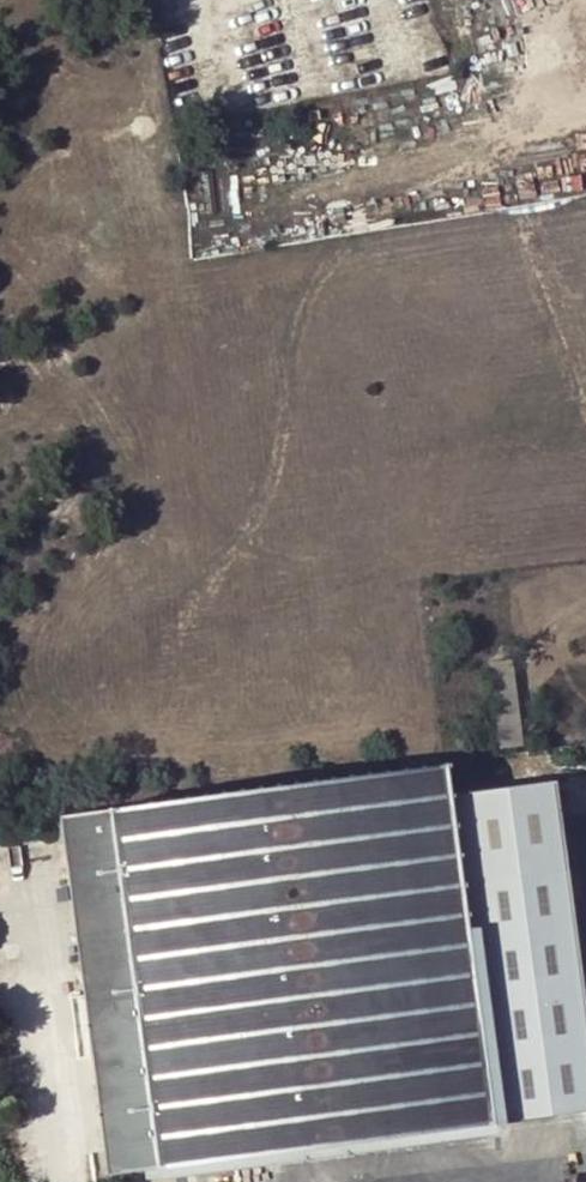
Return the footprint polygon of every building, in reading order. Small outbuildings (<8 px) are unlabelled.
[(162,49),(167,78),(181,76),(175,47),(162,49)] [(517,744),(505,659),(484,662),(496,746),(517,744)] [(442,768),(60,817),(106,1174),(157,1167),(158,1176),(490,1133),(585,1121),(585,1052),(574,962),(563,875),(551,785),(466,796),(446,798),(442,768)]
